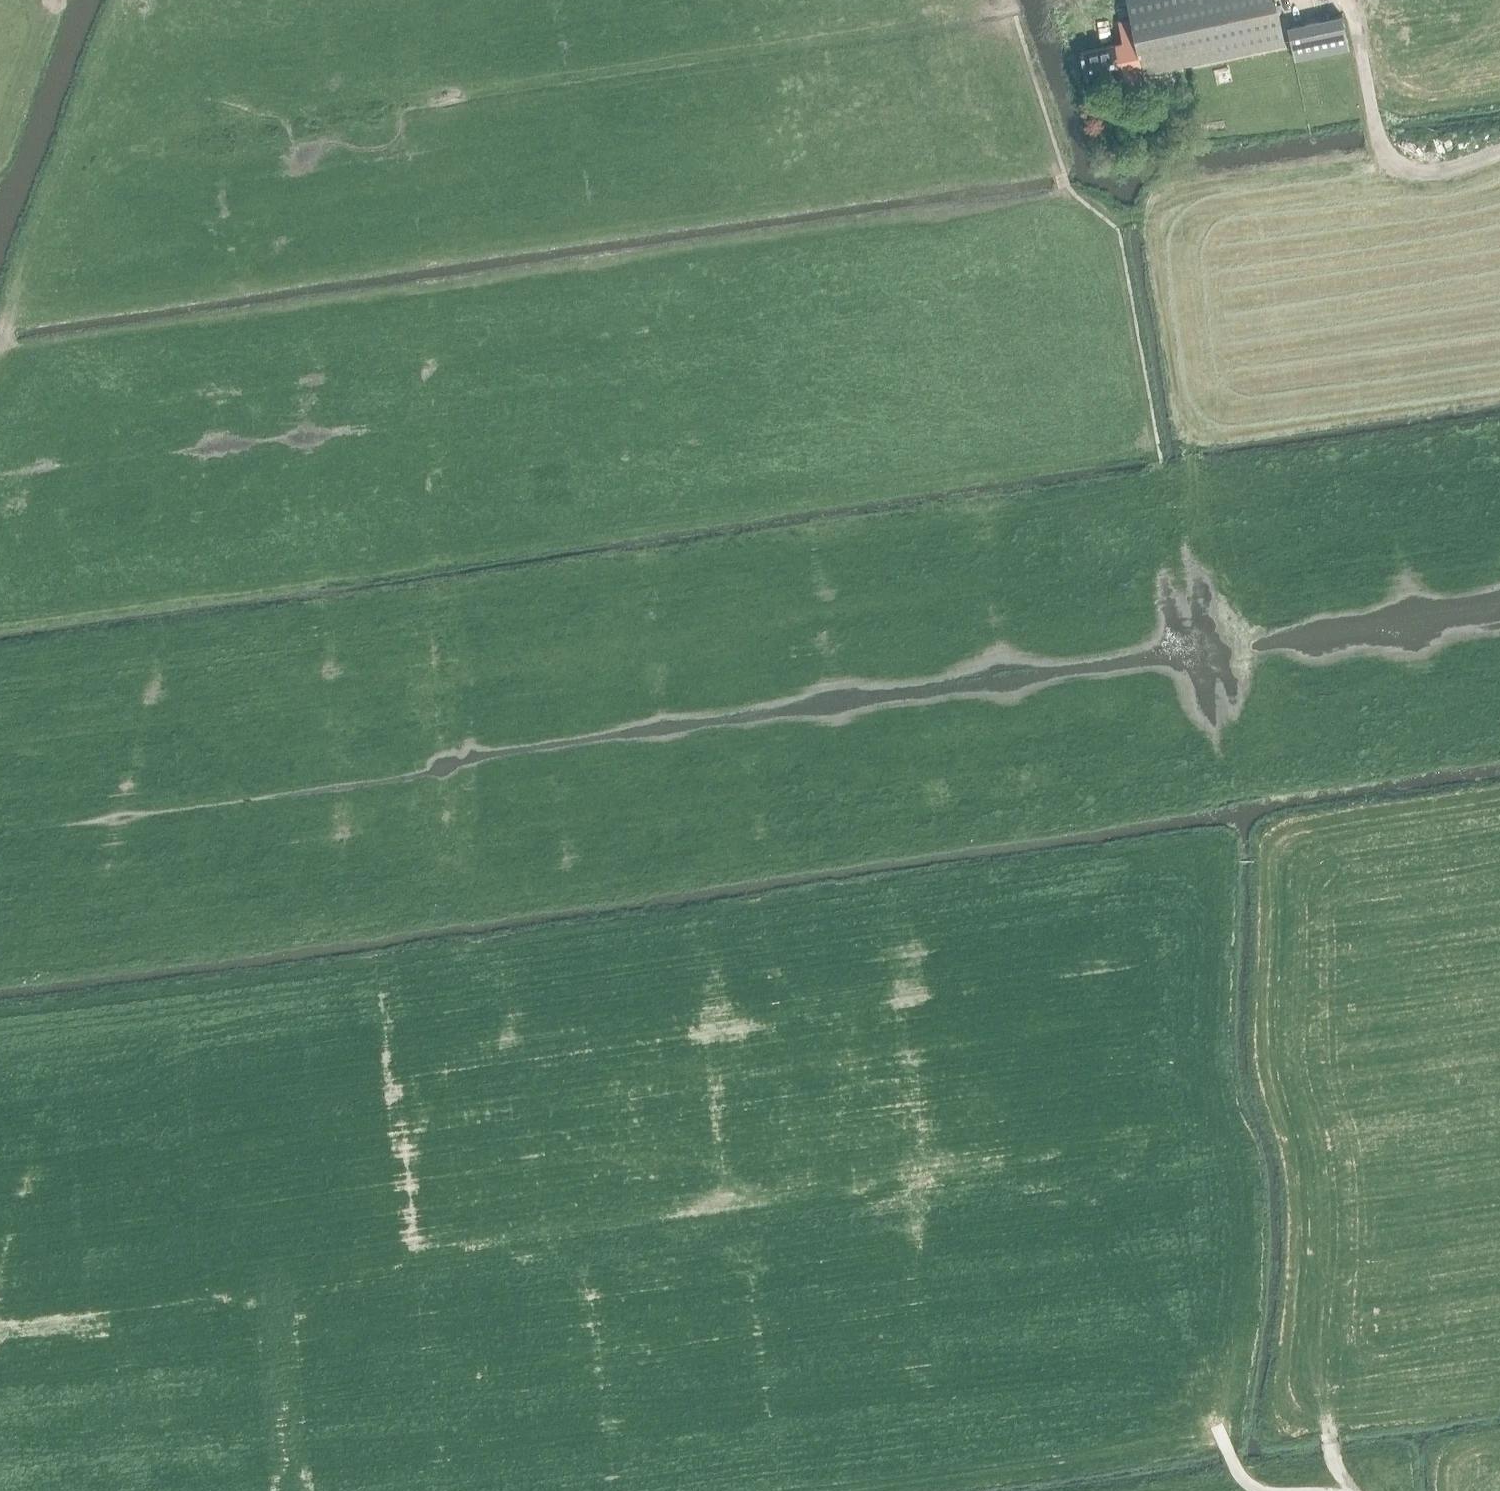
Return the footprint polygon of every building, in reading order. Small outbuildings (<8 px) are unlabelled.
[(1275,0),(1126,0),(1130,20),(1118,22),(1123,43),(1081,52),(1087,81),(1114,75),(1117,89),(1139,84),(1136,69),(1140,68),(1142,74),(1284,43),(1275,0)] [(1349,47),(1342,16),(1287,28),(1293,59),(1349,47)]
